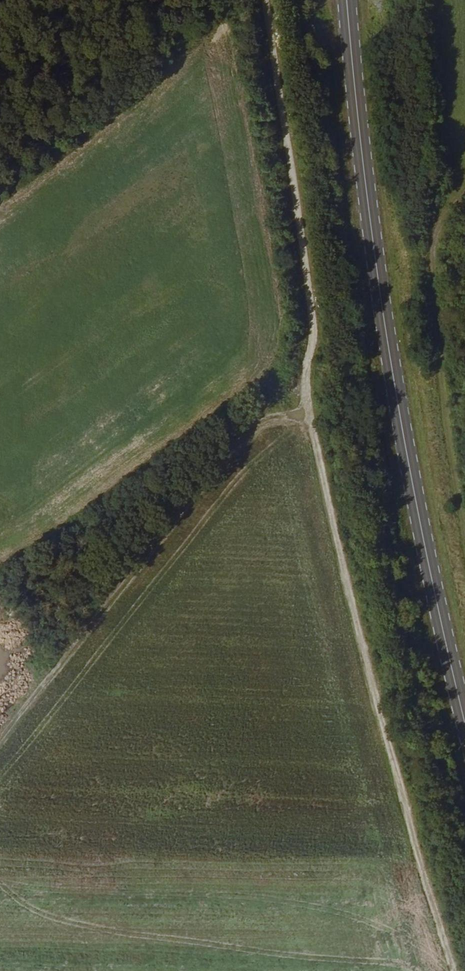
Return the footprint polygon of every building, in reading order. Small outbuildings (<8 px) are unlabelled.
[(443,14),(458,14),(458,0),(443,0),(443,14)] [(446,46),(458,43),(455,33),(444,36),(446,46)]
